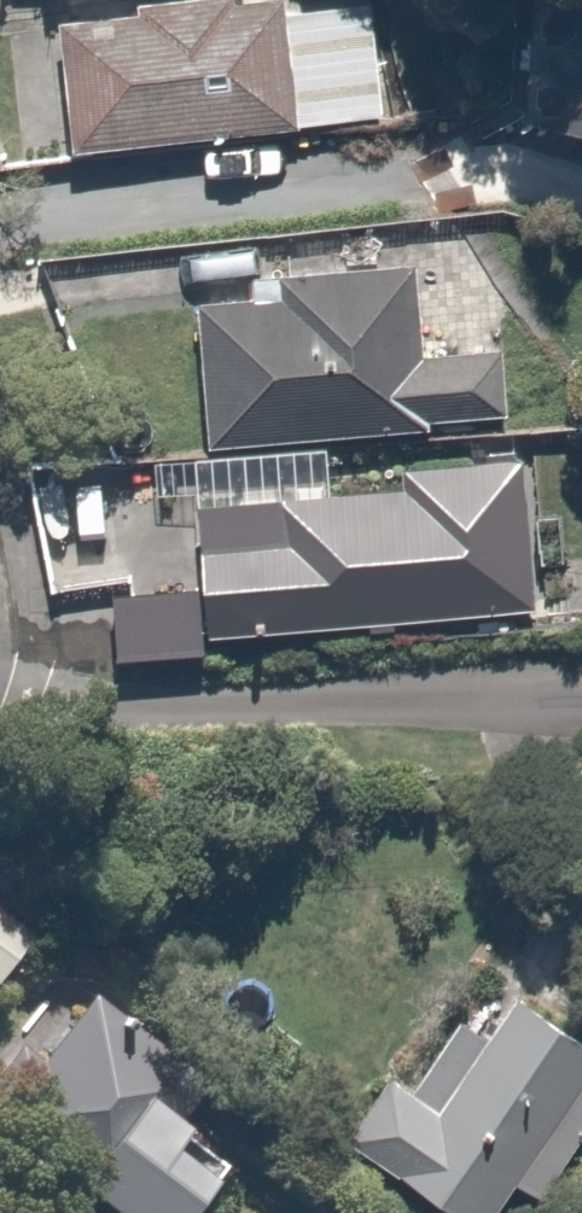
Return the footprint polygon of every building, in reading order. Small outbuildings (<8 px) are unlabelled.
[(521,117),(581,124),(581,0),(529,0),(521,117)] [(282,2),(60,20),(72,146),(297,126),(282,2)] [(199,303),(208,437),(505,420),(495,346),(420,349),(416,262),(273,270),(276,298),(199,303)] [(402,485),(207,497),(218,629),(539,608),(527,457),(402,464),(402,485)] [(198,585),(102,595),(103,658),(209,651),(198,585)] [(29,928),(0,908),(0,967),(29,928)] [(0,1045),(0,1120),(103,1212),(181,1212),(225,1169),(175,1124),(217,1087),(63,977),(0,1045)] [(346,1135),(467,1212),(494,1212),(581,1085),(581,1044),(517,995),(431,1102),(387,1077),(346,1135)]
